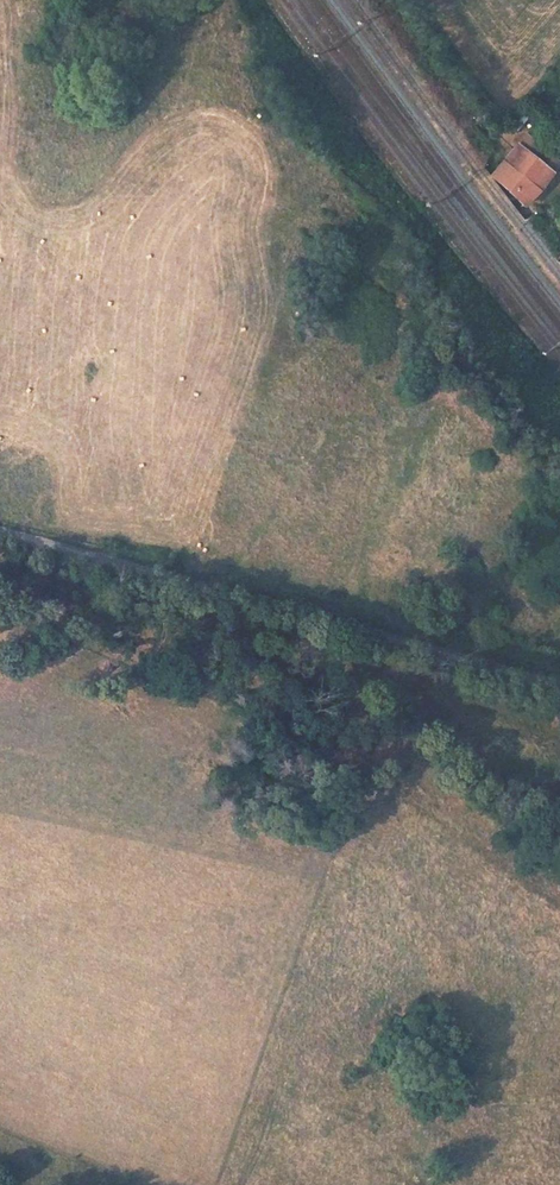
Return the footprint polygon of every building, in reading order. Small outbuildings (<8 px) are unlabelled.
[(544,145),(524,128),(515,140),(534,157),(544,145)] [(559,160),(544,145),(534,157),(515,140),(490,173),(505,185),(523,204),(541,186),(559,160)]
